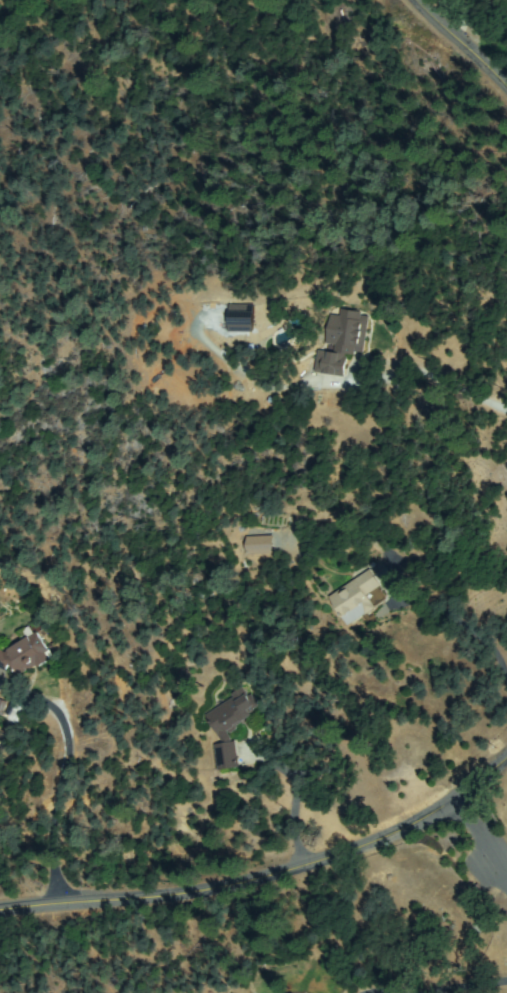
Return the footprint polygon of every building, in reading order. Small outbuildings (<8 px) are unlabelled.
[(231,330),(232,303),(255,304),(254,331),(231,330)] [(330,313),(366,315),(364,353),(347,352),(346,374),(316,372),(317,352),(335,353),(335,344),(328,343),(330,313)] [(248,537),(273,537),(273,553),(248,553),(248,537)] [(367,595),(375,608),(350,624),(332,596),(369,572),(379,587),(367,595)] [(11,662),(0,670),(0,654),(2,656),(23,640),(19,635),(29,627),(51,654),(22,677),(11,662)] [(256,706),(248,711),(251,717),(224,734),(241,761),(225,772),(217,759),(221,756),(215,748),(223,743),(206,714),(246,689),(256,706)]
